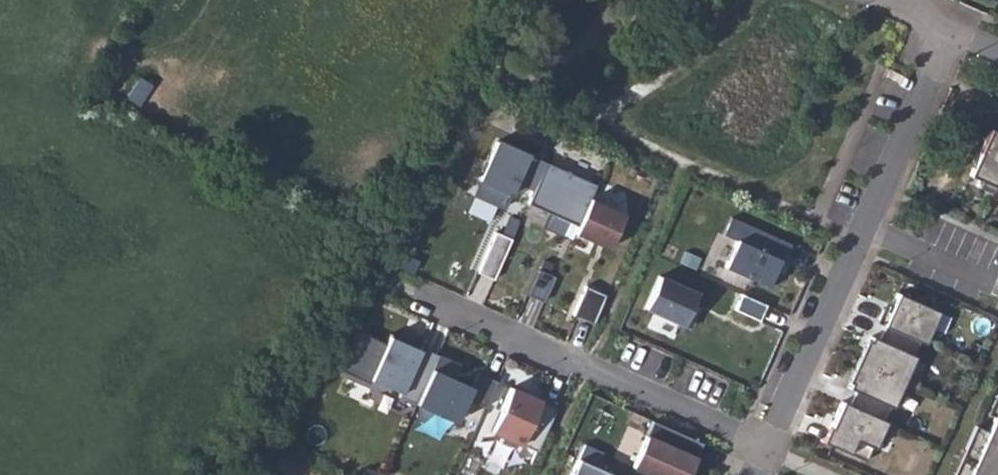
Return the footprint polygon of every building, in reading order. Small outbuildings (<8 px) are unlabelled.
[(968,174),(989,183),(995,186),(997,187),(997,132),(989,128),(968,174)] [(532,190),(544,162),(496,141),(472,195),(502,209),(511,189),(521,193),(524,187),(532,190)] [(474,187),(486,158),(478,155),(466,184),(474,187)] [(595,184),(544,162),(532,190),(526,203),(577,225),(589,198),(595,184)] [(992,192),(995,186),(989,183),(986,190),(992,192)] [(589,198),(577,225),(573,233),(596,243),(598,238),(609,243),(623,213),(589,198)] [(790,243),(730,217),(722,234),(735,240),(723,266),(770,287),(777,271),(774,270),(779,259),(782,261),(790,243)] [(495,226),(475,279),(491,285),(511,232),(495,226)] [(598,238),(596,243),(607,248),(609,243),(598,238)] [(777,271),(782,261),(779,259),(774,270),(777,271)] [(543,301),(554,276),(539,269),(528,294),(543,301)] [(697,292),(658,275),(644,307),(689,327),(697,310),(690,307),(697,292)] [(584,283),(575,314),(597,320),(606,290),(584,283)] [(882,307),(876,321),(884,325),(920,341),(924,343),(938,310),(897,292),(891,304),(889,310),(882,307)] [(766,304),(740,293),(733,309),(758,320),(766,304)] [(885,301),(882,307),(889,310),(891,304),(885,301)] [(920,341),(884,325),(878,338),(870,335),(868,340),(865,338),(856,360),(904,381),(915,355),(913,354),(920,341)] [(415,403),(437,354),(420,347),(417,352),(412,349),(414,344),(389,333),(369,379),(399,392),(397,397),(414,404),(415,403)] [(437,354),(415,403),(456,421),(466,399),(484,407),(496,381),(476,372),(470,386),(453,378),(459,364),(437,354)] [(904,381),(856,360),(847,381),(849,382),(847,387),(855,390),(849,404),(883,419),(890,406),(891,406),(904,381)] [(536,451),(555,407),(510,387),(490,431),(536,451)] [(987,414),(994,417),(997,409),(997,394),(996,393),(987,414)] [(883,419),(849,404),(841,400),(829,426),(828,426),(821,441),(865,460),(871,446),(874,447),(886,420),(883,419)] [(953,474),(997,474),(997,409),(994,417),(988,431),(975,426),(953,474)] [(651,420),(631,465),(653,474),(687,474),(701,442),(651,420)] [(617,452),(633,459),(645,430),(629,423),(617,452)] [(583,443),(577,458),(595,466),(601,451),(583,443)] [(595,466),(577,458),(569,474),(615,474),(595,466)]
